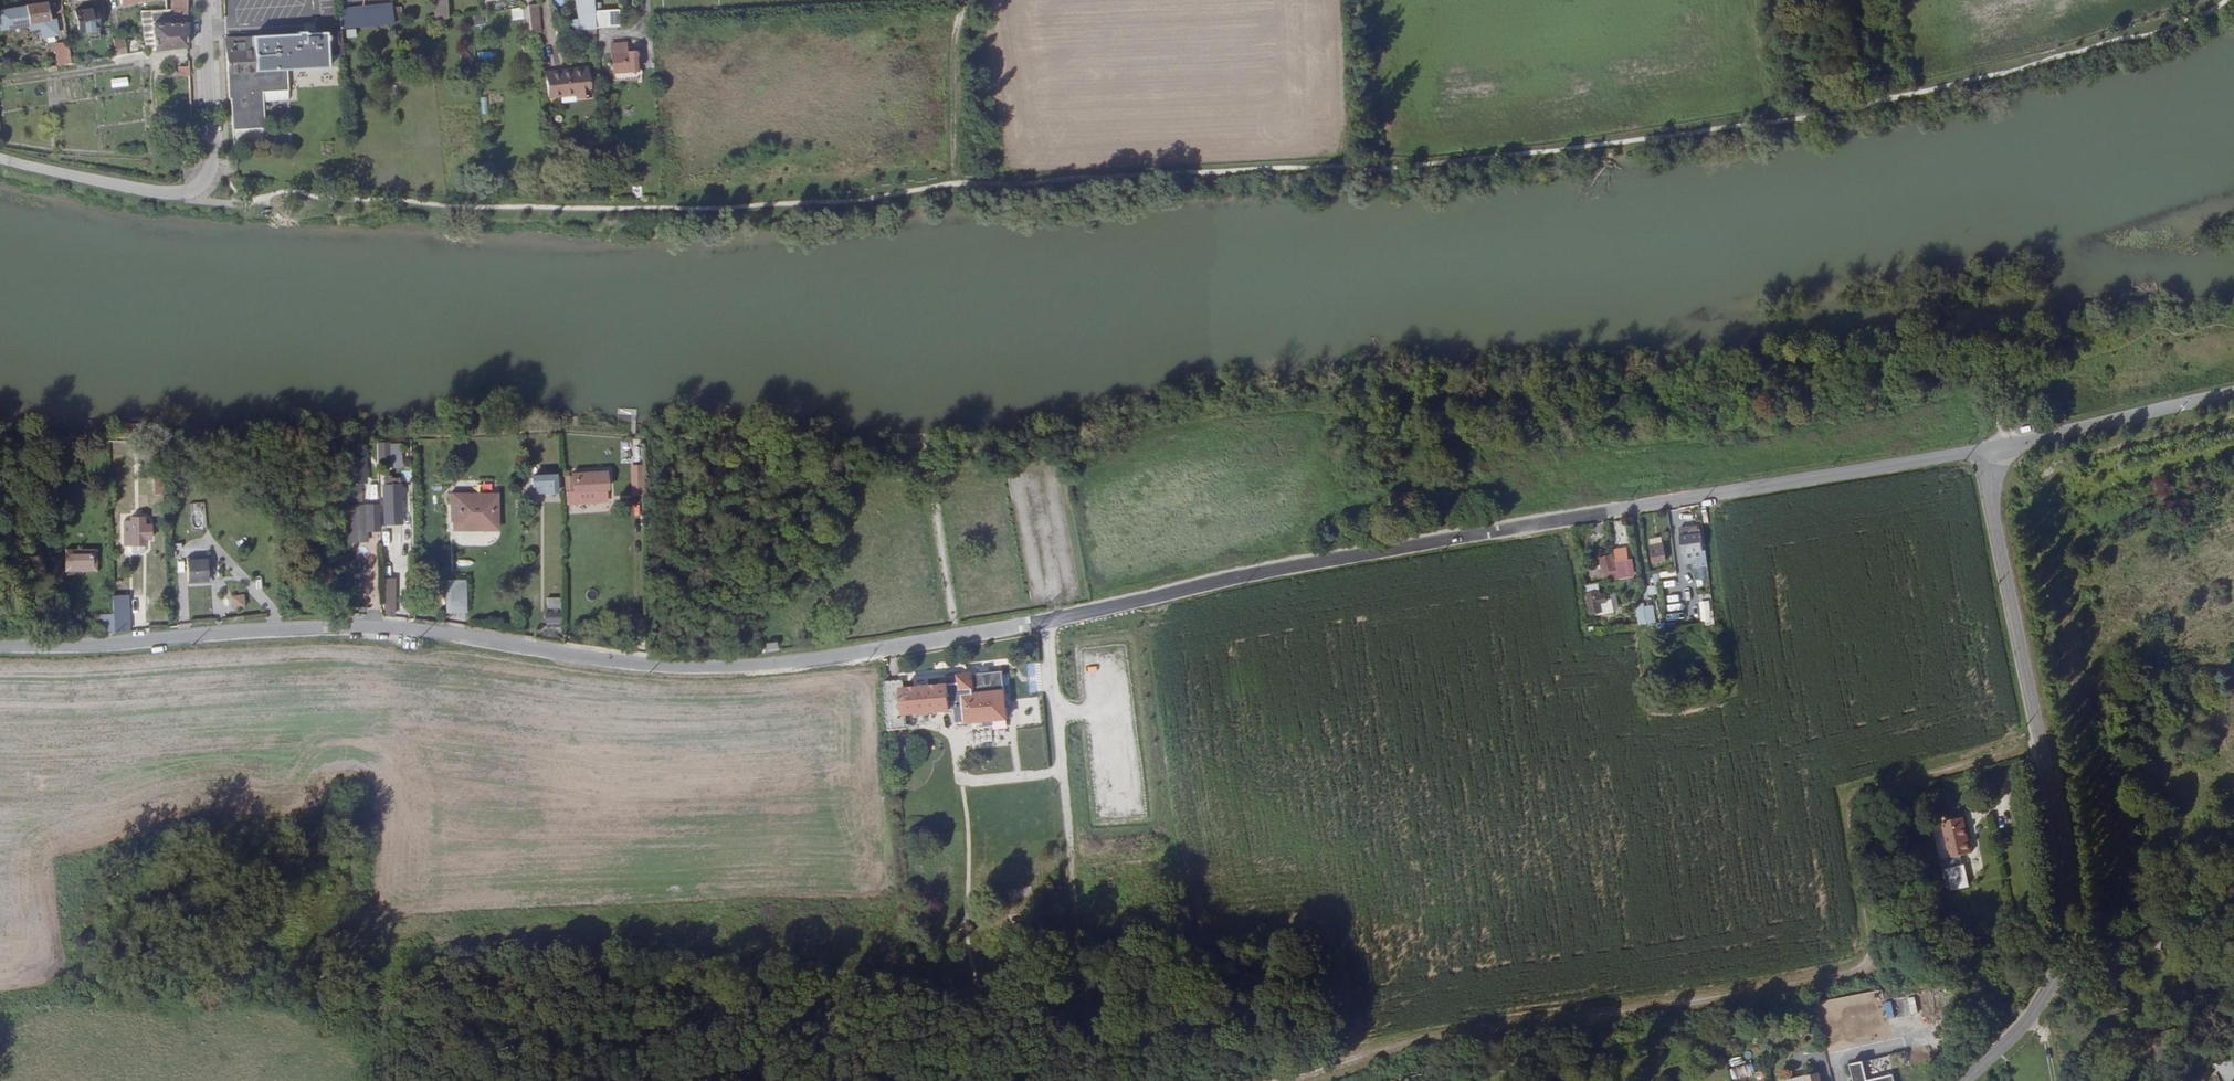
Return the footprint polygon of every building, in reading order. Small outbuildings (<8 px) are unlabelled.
[(173,12),(188,12),(188,0),(174,0),(173,12)] [(448,19),(447,0),(435,0),(437,19),(448,19)] [(596,29),(594,11),(593,0),(577,0),(581,32),(596,29)] [(47,3),(26,7),(26,10),(4,14),(6,28),(27,25),(28,30),(39,28),(39,34),(44,37),(56,36),(55,20),(49,21),(47,3)] [(354,8),(338,9),(340,28),(384,24),(394,23),(392,7),(392,5),(354,8)] [(402,6),(392,7),(394,23),(403,22),(402,6)] [(542,20),(539,6),(529,8),(530,21),(542,20)] [(78,33),(98,30),(95,9),(75,12),(78,33)] [(619,25),(617,9),(603,10),(605,26),(619,25)] [(153,27),(153,12),(143,12),(146,53),(155,51),(153,27)] [(155,51),(187,47),(188,12),(173,12),(173,25),(153,27),(155,51)] [(543,34),(542,20),(530,21),(532,35),(543,34)] [(284,33),(226,38),(230,96),(232,96),(235,132),(263,131),(261,94),(287,92),(285,71),(287,70),(286,66),(315,64),(316,69),(327,68),(326,55),(342,54),(340,31),(324,32),(324,30),(284,33)] [(113,56),(125,53),(121,36),(109,39),(113,56)] [(625,44),(611,45),(612,63),(608,63),(608,66),(612,66),(612,73),(617,73),(618,80),(622,80),(622,86),(640,85),(637,53),(626,54),(625,44)] [(141,54),(116,57),(114,57),(115,65),(142,61),(141,54)] [(59,56),(60,66),(69,64),(68,55),(59,56)] [(175,75),(187,76),(187,67),(176,66),(175,75)] [(587,69),(547,74),(549,99),(576,96),(576,100),(590,98),(587,69)] [(110,79),(111,88),(129,86),(127,77),(110,79)] [(478,115),(486,115),(487,97),(479,97),(478,115)] [(186,167),(192,162),(194,161),(192,158),(190,155),(182,161),(186,167)] [(913,442),(925,443),(925,434),(889,434),(889,439),(895,439),(905,441),(913,442)] [(1373,442),(1368,438),(1361,446),(1366,451),(1373,442)] [(925,448),(925,443),(913,442),(905,441),(895,439),(889,439),(889,448),(925,448)] [(374,465),(390,464),(390,442),(374,443),(374,465)] [(519,445),(511,445),(511,461),(519,461),(519,445)] [(641,496),(640,465),(629,465),(630,497),(641,496)] [(545,482),(545,490),(554,490),(554,474),(547,474),(544,471),(540,471),(537,474),(529,474),(529,480),(534,480),(536,480),(540,482),(545,482)] [(572,489),(572,473),(564,473),(564,490),(572,489)] [(603,490),(603,473),(572,473),(572,489),(603,490)] [(534,490),(545,490),(545,482),(540,482),(536,480),(534,480),(534,490)] [(401,484),(381,485),(383,524),(402,524),(401,484)] [(490,497),(457,498),(457,522),(491,521),(490,497)] [(365,505),(345,505),(346,542),(366,542),(365,505)] [(144,525),(125,525),(125,546),(145,545),(145,539),(151,539),(151,531),(144,532),(144,525)] [(1706,562),(1701,532),(1680,536),(1685,565),(1706,562)] [(1651,538),(1652,546),(1664,544),(1663,537),(1651,538)] [(1664,544),(1652,546),(1653,563),(1666,561),(1664,544)] [(207,549),(187,550),(188,570),(208,569),(207,549)] [(1628,551),(1617,552),(1619,565),(1630,564),(1628,551)] [(94,566),(94,556),(73,556),(73,567),(94,566)] [(1613,556),(1599,560),(1603,575),(1617,572),(1613,556)] [(395,579),(381,579),(380,617),(394,617),(395,579)] [(444,580),(443,613),(464,614),(465,581),(444,580)] [(1602,590),(1589,592),(1590,598),(1592,613),(1603,611),(1602,603),(1608,602),(1608,600),(1610,600),(1610,596),(1607,597),(1607,595),(1602,595),(1602,590)] [(228,596),(229,610),(243,609),(242,595),(228,596)] [(544,609),(558,608),(558,598),(544,598),(544,609)] [(1709,600),(1698,601),(1702,626),(1713,624),(1709,600)] [(1655,623),(1653,603),(1636,604),(1637,624),(1655,623)] [(543,624),(558,624),(558,613),(543,612),(543,624)] [(111,631),(111,614),(97,615),(97,631),(111,631)] [(1042,693),(1041,662),(1028,662),(1029,693),(1042,693)] [(900,682),(884,683),(888,731),(904,730),(903,715),(925,713),(941,712),(956,710),(956,715),(963,714),(964,723),(1005,719),(1001,673),(938,678),(939,682),(939,687),(930,687),(900,690),(900,682)] [(1950,857),(1951,857),(1961,855),(1970,852),(1962,817),(1942,821),(1943,823),(1949,851),(1950,857)] [(1940,854),(1949,851),(1943,823),(1933,825),(1940,854)] [(1951,857),(1953,867),(1957,866),(1963,865),(1961,855),(1951,857)] [(1959,876),(1965,875),(1963,864),(1963,865),(1957,866),(1959,876)] [(1957,866),(1953,867),(1948,868),(1952,889),(1968,885),(1965,875),(1959,876),(1957,866)] [(1918,966),(1926,964),(1923,951),(1916,953),(1918,966)] [(1925,991),(1926,1007),(1935,1006),(1933,990),(1925,991)] [(939,992),(939,1004),(952,1004),(953,992),(939,992)] [(963,1005),(963,993),(953,992),(952,1004),(963,1005)] [(963,1005),(976,1005),(976,993),(963,993),(963,1005)] [(2119,998),(2099,1005),(2102,1015),(2122,1009),(2119,998)] [(1926,1036),(1925,1045),(1938,1046),(1938,1037),(1926,1036)] [(2147,1062),(2146,1040),(2144,1040),(2145,1069),(2154,1068),(2153,1062),(2147,1062)] [(1852,1066),(1856,1080),(1895,1080),(1894,1075),(1868,1080),(1864,1063),(1852,1066)]
